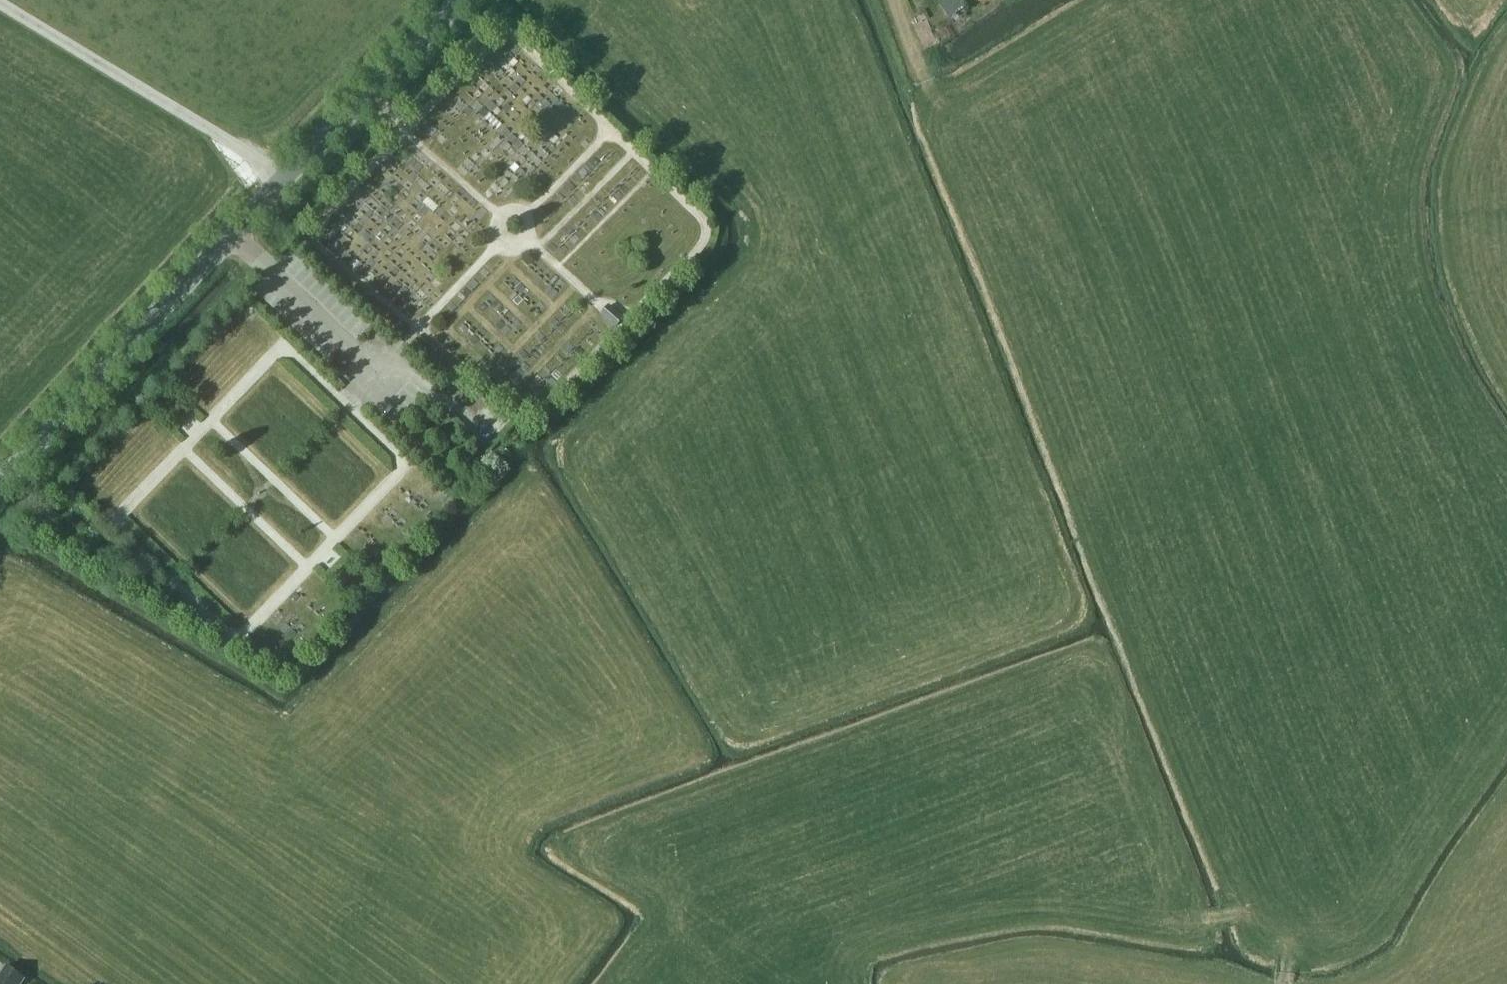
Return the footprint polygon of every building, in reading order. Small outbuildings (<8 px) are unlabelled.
[(624,319),(608,305),(599,315),(615,329),(624,319)] [(0,974),(0,983),(22,983),(25,979),(6,965),(0,974)]
